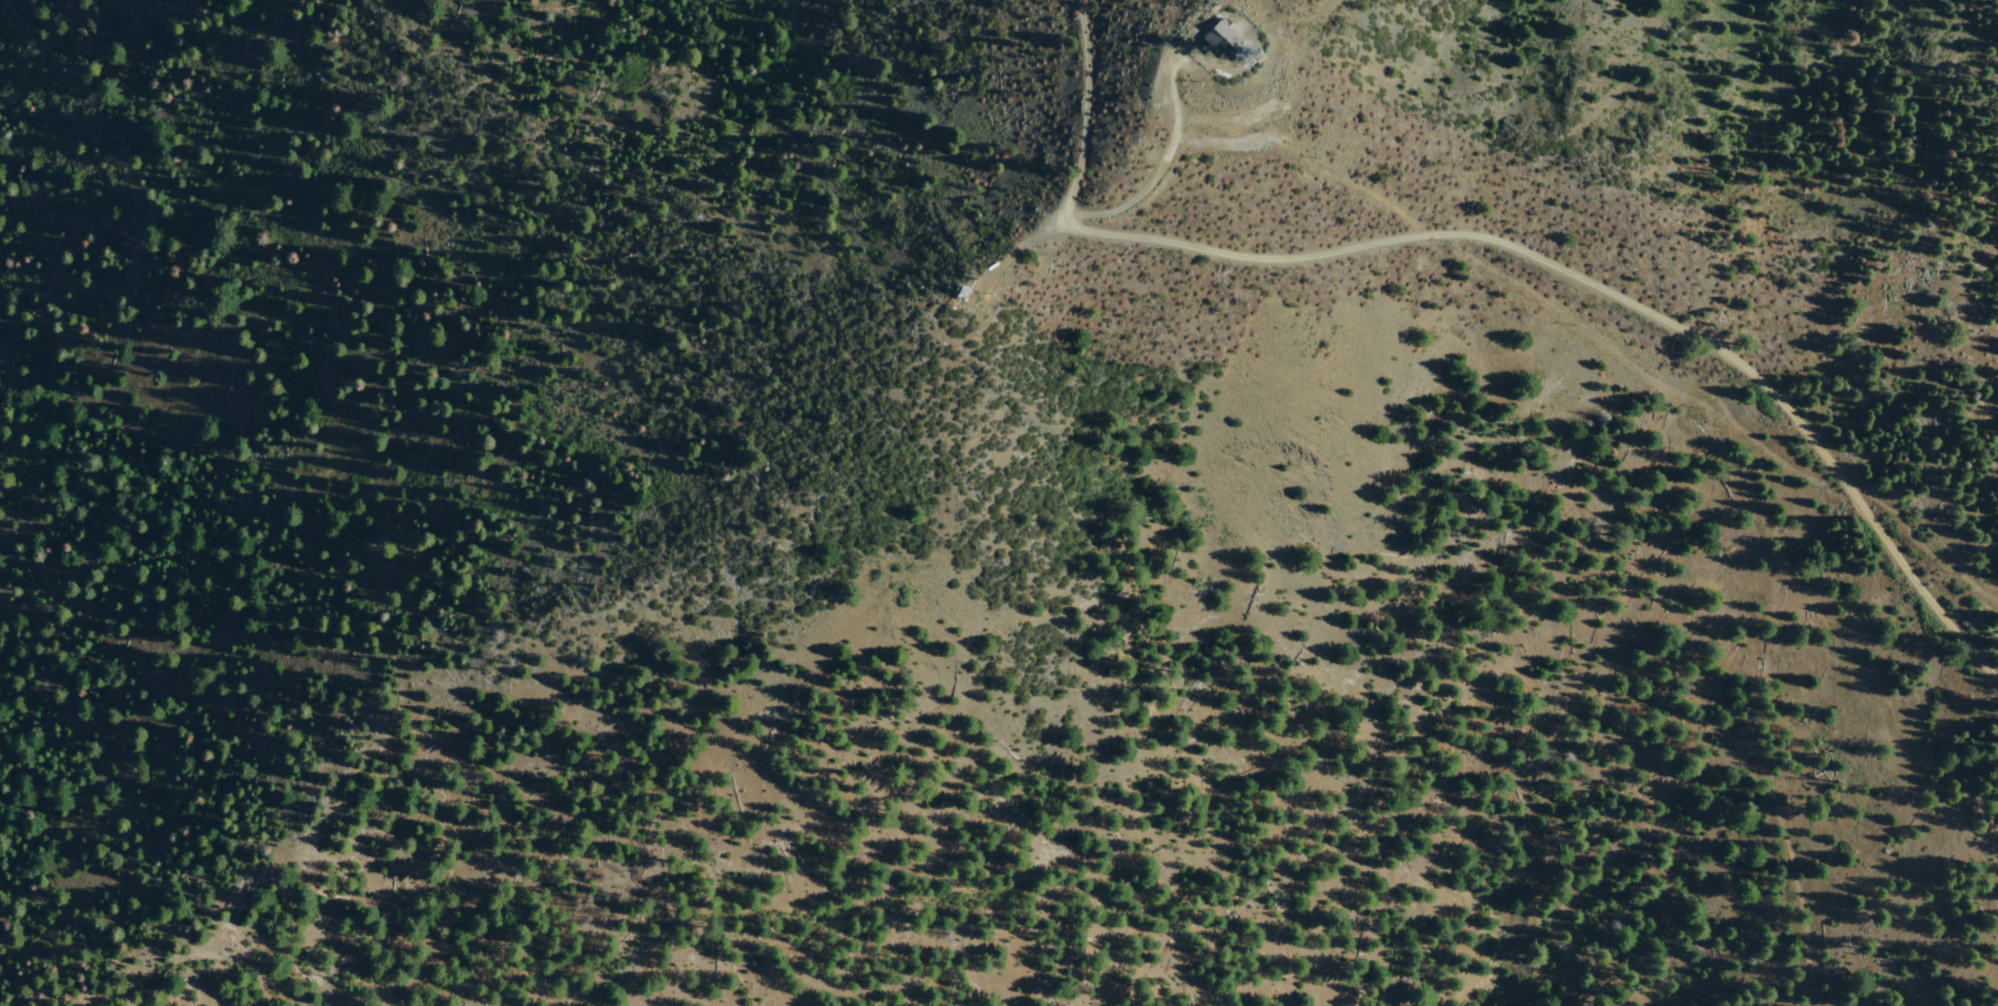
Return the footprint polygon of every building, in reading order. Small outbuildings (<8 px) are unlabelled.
[(1201,37),(1220,17),(1240,36),(1231,46),(1223,37),(1213,48),(1201,37)]
